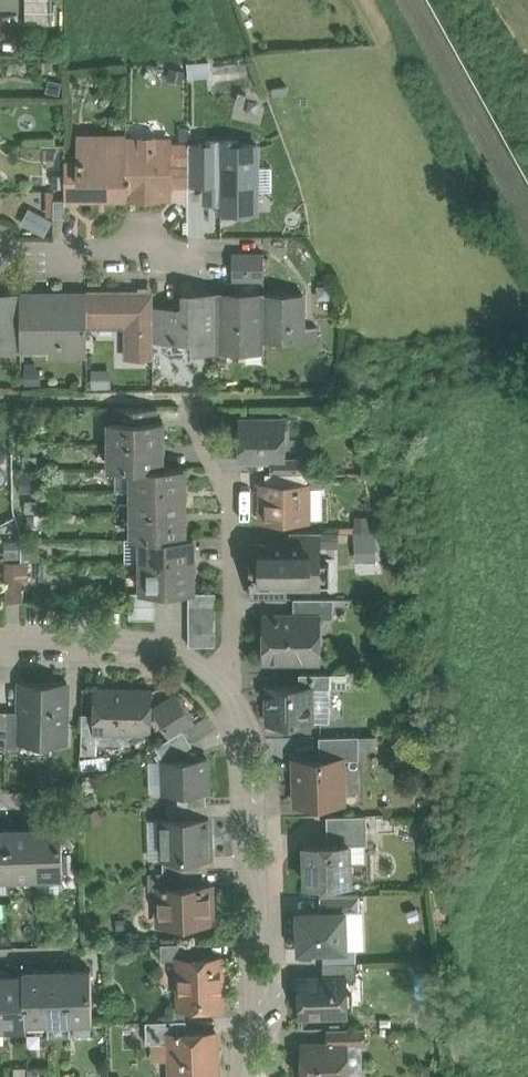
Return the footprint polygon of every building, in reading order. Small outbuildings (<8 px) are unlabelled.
[(26,24),(52,24),(52,0),(26,0),(26,24)] [(127,136),(79,136),(79,163),(79,198),(80,199),(127,198),(127,139),(127,136)] [(156,137),(140,136),(140,140),(127,139),(127,198),(132,198),(132,199),(160,199),(160,198),(171,198),(171,173),(171,145),(169,145),(156,145),(156,137)] [(189,144),(170,144),(169,145),(171,145),(171,173),(189,173),(189,144)] [(79,198),(79,163),(66,163),(66,199),(66,201),(79,201),(80,199),(79,198)] [(66,199),(54,199),(54,216),(66,216),(66,201),(66,199)] [(26,208),(21,225),(48,232),(53,214),(26,208)] [(264,253),(233,253),(233,279),(264,279),(264,253)] [(140,309),(153,309),(153,287),(138,287),(139,294),(140,294),(140,309)] [(220,293),(184,293),(184,308),(171,308),(171,340),(194,340),(194,350),(220,349),(220,293)] [(264,294),(220,293),(220,349),(264,350),(264,340),(264,294)] [(0,294),(0,351),(21,351),(21,347),(21,294),(0,294)] [(71,295),(50,295),(50,294),(21,294),(21,347),(48,347),(50,347),(50,342),(59,342),(60,344),(62,344),(62,354),(87,354),(87,324),(87,320),(71,320),(71,295)] [(85,295),(71,295),(71,320),(87,320),(87,294),(85,294),(85,295)] [(139,294),(87,294),(87,320),(87,324),(128,324),(128,355),(153,355),(153,340),(153,309),(140,309),(140,294),(139,294)] [(304,294),(264,294),(264,340),(304,340),(304,327),(304,294)] [(171,308),(153,309),(153,340),(171,340),(171,308)] [(317,327),(304,327),(304,340),(316,340),(317,327)] [(48,347),(48,355),(62,354),(62,344),(60,344),(59,342),(50,342),(50,347),(48,347)] [(154,408),(116,408),(116,420),(154,420),(154,408)] [(116,420),(111,420),(111,444),(161,444),(161,443),(161,435),(163,433),(163,420),(154,420),(116,420)] [(284,424),(284,420),(241,421),(241,459),(272,458),(284,458),(284,457),(284,439),(288,437),(288,426),(284,424)] [(161,444),(111,444),(111,468),(115,468),(133,468),(134,467),(161,467),(161,458),(163,456),(163,443),(161,443),(161,444)] [(303,457),(284,457),(284,458),(272,458),(272,473),(297,473),(303,473),(303,457)] [(161,467),(134,467),(133,468),(134,491),(183,491),(183,490),(183,481),(185,479),(185,467),(161,467)] [(115,468),(116,490),(134,491),(133,468),(115,468)] [(272,473),(267,473),(267,486),(297,486),(297,473),(272,473)] [(306,486),(306,473),(303,473),(297,473),(297,486),(306,486)] [(267,486),(263,486),(264,518),(306,518),(306,486),(297,486),(267,486)] [(183,491),(134,491),(134,514),(183,514),(183,513),(183,505),(185,502),(185,490),(183,490),(183,491)] [(183,514),(134,514),(134,538),(143,538),(143,537),(183,537),(183,528),(185,525),(185,513),(183,513),(183,514)] [(357,558),(379,557),(376,513),(354,515),(357,558)] [(319,531),(294,531),(294,544),(294,545),(319,545),(319,531)] [(183,537),(143,537),(143,538),(143,561),(192,561),(192,560),(192,551),(194,549),(194,536),(183,537)] [(294,544),(255,544),(255,572),(253,572),(253,580),(284,580),(284,584),(315,584),(329,584),(329,563),(319,563),(319,545),(294,545),(294,544)] [(192,561),(143,561),(143,592),(155,592),(189,592),(192,592),(192,574),(194,572),(194,560),(192,560),(192,561)] [(6,599),(21,599),(20,562),(5,562),(6,599)] [(284,584),(284,580),(253,580),(253,598),(284,598),(284,584)] [(155,605),(155,592),(143,592),(129,592),(129,605),(155,605)] [(192,592),(189,592),(189,605),(215,605),(215,592),(192,592)] [(334,598),(294,598),(294,616),(318,616),(318,618),(334,618),(334,598)] [(155,619),(155,605),(129,605),(129,619),(155,619)] [(215,605),(189,605),(189,619),(215,619),(215,605)] [(294,616),(266,617),(266,639),(268,639),(268,660),(318,660),(318,618),(318,616),(294,616)] [(215,619),(189,619),(189,632),(215,632),(215,619)] [(215,632),(189,632),(189,645),(215,645),(215,632)] [(313,686),(313,687),(330,687),(330,673),(299,673),(299,686),(313,686)] [(330,673),(330,687),(343,687),(343,673),(330,673)] [(67,682),(21,681),(20,710),(19,742),(21,742),(65,743),(67,682)] [(299,686),(268,686),(268,722),(313,722),(313,687),(313,686),(299,686)] [(313,687),(313,722),(331,722),(330,687),(313,687)] [(82,688),(82,713),(95,714),(96,688),(82,688)] [(152,690),(96,688),(95,714),(94,730),(97,730),(151,732),(152,690)] [(20,710),(7,710),(6,746),(6,750),(20,751),(21,742),(19,742),(20,710)] [(96,753),(97,730),(94,730),(95,714),(82,713),(81,753),(96,753)] [(183,729),(155,746),(163,759),(181,758),(185,751),(184,749),(192,744),(183,729)] [(359,735),(319,736),(320,758),(343,757),(343,759),(359,758),(359,746),(377,746),(376,735),(359,735)] [(197,758),(193,751),(185,751),(181,758),(163,759),(164,792),(179,792),(206,791),(208,791),(207,758),(197,758)] [(320,758),(294,759),(295,803),(344,801),(343,759),(343,757),(320,758)] [(206,791),(179,792),(179,805),(206,804),(206,791)] [(179,805),(166,805),(167,819),(207,818),(206,804),(179,805)] [(367,814),(327,815),(328,844),(349,843),(367,843),(367,814)] [(167,819),(162,819),(163,858),(181,858),(208,857),(210,857),(209,818),(207,818),(167,819)] [(62,827),(42,827),(42,825),(35,826),(36,877),(63,876),(62,827)] [(28,828),(9,828),(10,877),(36,877),(35,826),(28,826),(28,828)] [(0,829),(0,878),(10,877),(9,828),(0,829)] [(328,844),(305,845),(306,882),(351,881),(349,843),(328,844)] [(208,857),(181,858),(182,871),(208,871),(208,857)] [(182,871),(148,873),(149,889),(158,889),(158,888),(183,887),(182,871)] [(183,887),(158,888),(158,889),(159,923),(212,921),(211,886),(183,887)] [(360,894),(320,895),(320,911),(345,910),(345,912),(361,911),(360,894)] [(320,911),(298,911),(299,950),(323,949),(323,962),(347,961),(346,948),(345,912),(345,910),(320,911)] [(345,912),(346,948),(362,948),(361,911),(345,912)] [(201,942),(161,943),(161,960),(178,959),(178,958),(201,957),(201,942)] [(201,957),(178,958),(178,959),(179,1007),(223,1005),(222,957),(201,957)] [(323,962),(323,977),(345,977),(345,979),(357,978),(356,961),(347,961),(323,962)] [(91,969),(68,970),(70,1020),(93,1020),(91,969)] [(68,970),(46,971),(47,1021),(70,1020),(68,970)] [(46,971),(23,971),(23,976),(24,976),(25,1022),(26,1022),(47,1021),(46,971)] [(23,976),(2,977),(3,1027),(26,1026),(26,1022),(25,1022),(24,976),(23,976)] [(323,977),(300,978),(301,1014),(346,1013),(346,1007),(351,1007),(352,1005),(352,993),(350,991),(345,991),(345,979),(345,977),(323,977)] [(152,1042),(170,1042),(170,1034),(186,1033),(186,1020),(146,1021),(146,1042),(152,1042)] [(364,1027),(328,1028),(329,1044),(347,1043),(347,1044),(365,1044),(364,1027)] [(170,1034),(170,1042),(171,1060),(171,1076),(218,1076),(216,1032),(186,1033),(170,1034)] [(170,1042),(152,1042),(153,1060),(171,1060),(170,1042)] [(302,1044),(303,1076),(347,1076),(347,1044),(347,1043),(329,1044),(302,1044)] [(347,1076),(366,1076),(365,1044),(347,1044),(347,1076)]
